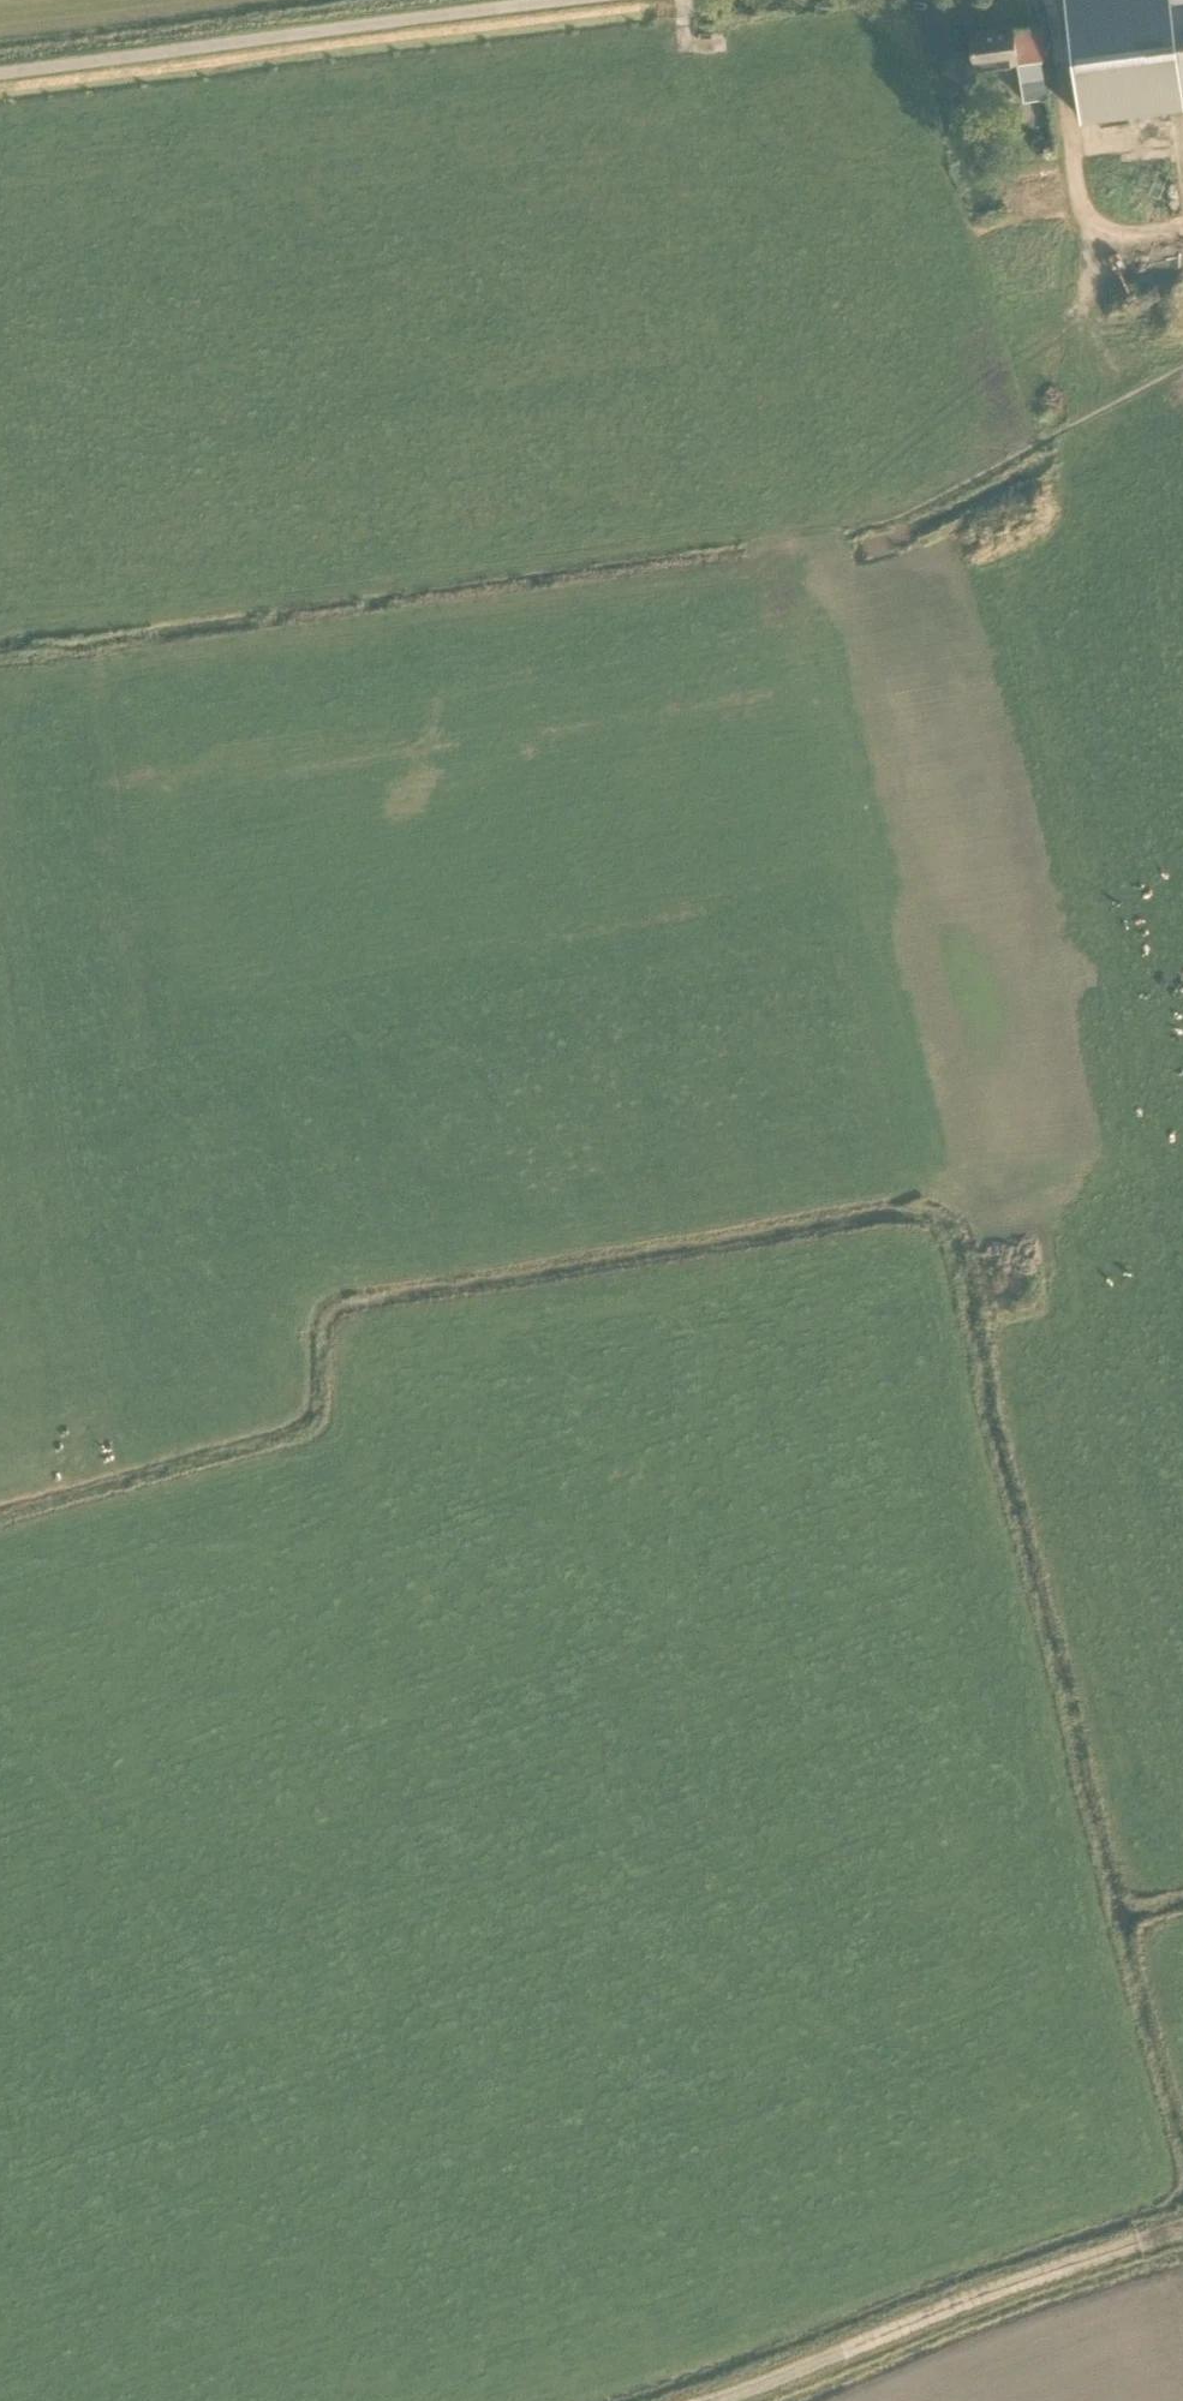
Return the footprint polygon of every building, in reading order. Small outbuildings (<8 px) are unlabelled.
[(1066,3),(1081,117),(1182,104),(1182,0),(1089,0),(1066,3)] [(1046,98),(1039,51),(1050,49),(1046,15),(1034,16),(1035,27),(971,36),(976,69),(1019,63),(1025,101),(1046,98)] [(1155,158),(1138,161),(1146,215),(1164,212),(1155,158)]
